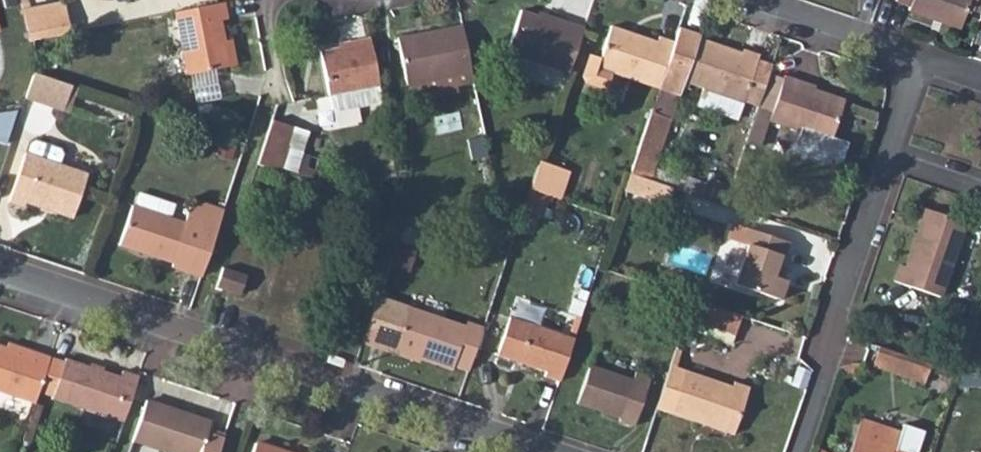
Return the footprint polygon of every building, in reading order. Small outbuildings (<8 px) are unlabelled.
[(908,5),(906,9),(956,27),(965,0),(894,0),(894,1),(908,5)] [(21,9),(28,42),(68,33),(62,1),(21,9)] [(174,11),(186,75),(226,67),(222,41),(218,20),(225,18),(222,1),(174,11)] [(566,72),(582,26),(552,16),(551,19),(536,14),(519,9),(504,51),(566,72)] [(656,86),(671,41),(655,36),(653,39),(608,24),(597,55),(588,52),(581,73),(584,79),(604,86),(610,70),(656,86)] [(397,38),(406,85),(470,73),(461,26),(430,32),(431,37),(415,40),(414,34),(397,38)] [(655,88),(676,95),(680,81),(739,101),(753,60),(755,55),(739,50),(738,54),(694,39),(696,33),(676,27),(671,41),(656,86),(655,88)] [(369,38),(353,41),(354,45),(321,52),(332,110),(381,102),(369,38)] [(222,41),(226,67),(234,65),(229,40),(222,41)] [(739,101),(753,107),(765,74),(767,66),(753,60),(739,101)] [(69,84),(32,71),(23,97),(61,110),(69,84)] [(406,85),(409,101),(456,91),(455,85),(472,82),(470,73),(406,85)] [(751,116),(768,122),(782,80),(765,74),(753,107),(751,116)] [(822,158),(828,142),(842,100),(812,90),(813,86),(783,76),(782,80),(768,122),(800,133),(795,149),(822,158)] [(75,86),(70,84),(61,110),(67,112),(75,86)] [(628,172),(647,179),(668,117),(648,110),(628,172)] [(751,116),(740,148),(757,154),(768,122),(751,116)] [(256,163),(279,171),(286,150),(283,149),(291,126),(271,118),(256,163)] [(9,199),(23,203),(25,198),(74,215),(89,171),(59,161),(63,149),(59,142),(38,135),(30,139),(9,199)] [(528,189),(546,195),(551,197),(560,167),(538,159),(528,189)] [(551,197),(557,199),(566,169),(560,167),(551,197)] [(725,191),(735,194),(741,178),(730,175),(725,191)] [(705,198),(721,204),(725,191),(727,185),(711,179),(705,198)] [(521,209),(539,216),(546,195),(528,189),(521,209)] [(721,204),(748,213),(753,200),(735,194),(725,191),(721,204)] [(189,206),(182,224),(170,221),(174,208),(138,196),(133,208),(130,207),(118,245),(171,263),(170,267),(200,277),(220,216),(189,206)] [(189,206),(220,216),(222,211),(190,201),(189,206)] [(893,281),(938,297),(963,223),(924,209),(904,267),(898,266),(893,281)] [(772,277),(775,267),(784,242),(744,228),(739,243),(746,246),(733,285),(777,301),(784,281),(779,279),(772,277)] [(772,277),(779,279),(782,269),(775,267),(772,277)] [(214,285),(238,294),(244,277),(220,268),(214,285)] [(364,341),(417,359),(450,370),(451,366),(467,371),(482,329),(465,322),(463,326),(380,297),(364,341)] [(693,300),(686,320),(734,336),(740,317),(693,300)] [(558,381),(572,340),(508,318),(496,355),(544,371),(543,376),(558,381)] [(5,347),(30,356),(32,351),(7,343),(5,347)] [(0,346),(0,391),(34,403),(37,392),(49,357),(32,351),(30,356),(5,347),(0,346)] [(871,369),(893,376),(900,355),(877,347),(871,369)] [(346,356),(330,351),(328,359),(344,364),(346,356)] [(37,392),(51,397),(65,359),(50,354),(49,357),(37,392)] [(893,376),(922,385),(928,365),(900,355),(893,376)] [(51,397),(121,421),(136,376),(121,371),(119,378),(102,372),(87,367),(65,359),(51,397)] [(87,367),(102,372),(103,368),(88,363),(87,367)] [(576,403),(618,418),(617,420),(632,425),(647,379),(633,374),(630,381),(588,367),(576,403)] [(654,408),(733,435),(748,387),(731,381),(729,388),(668,368),(654,408)] [(180,412),(146,400),(131,440),(165,451),(217,451),(221,438),(205,432),(207,427),(178,417),(180,412)] [(178,417),(207,427),(209,422),(180,412),(178,417)] [(894,449),(900,434),(859,421),(848,451),(903,451),(894,449)]
